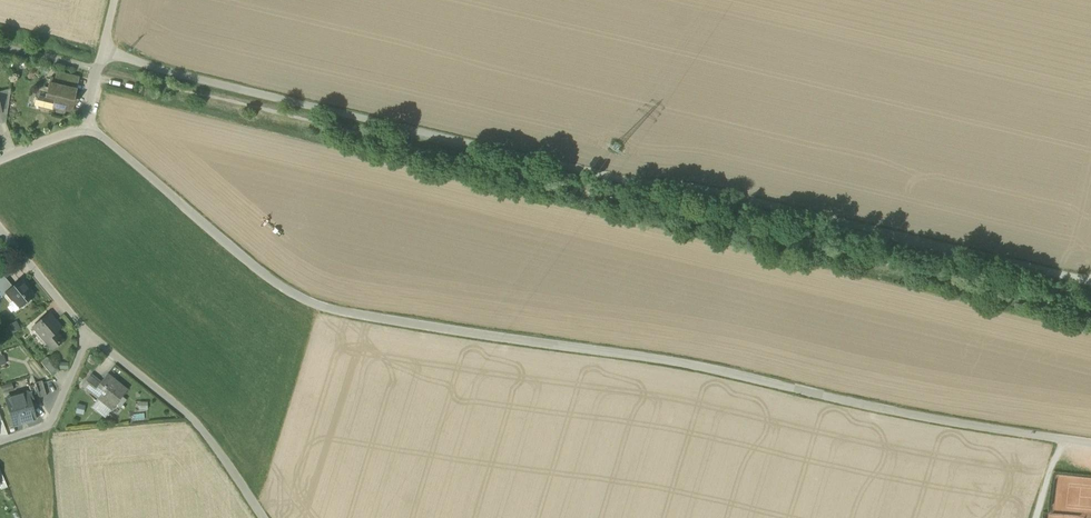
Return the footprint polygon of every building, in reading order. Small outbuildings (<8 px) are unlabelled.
[(54,85),(70,89),(73,75),(57,72),(54,85)] [(79,77),(73,75),(70,89),(75,90),(76,90),(79,77)] [(49,83),(46,97),(42,96),(39,106),(52,109),(53,107),(69,111),(76,100),(73,99),(75,90),(70,89),(54,85),(49,83)] [(34,105),(39,106),(42,96),(36,95),(34,105)] [(5,278),(0,282),(0,294),(11,285),(5,278)] [(6,292),(13,301),(18,307),(33,296),(20,280),(12,287),(6,292)] [(13,311),(18,307),(13,301),(8,305),(13,311)] [(33,327),(45,340),(55,332),(60,327),(55,322),(56,321),(52,316),(51,317),(49,314),(33,327)] [(14,321),(7,324),(11,331),(18,328),(14,321)] [(62,340),(55,332),(45,340),(52,349),(62,340)] [(40,363),(51,375),(57,370),(47,357),(40,363)] [(103,398),(114,406),(127,390),(107,374),(99,383),(95,380),(86,390),(97,399),(100,401),(103,398)] [(81,386),(86,390),(95,380),(90,375),(81,386)] [(36,385),(40,398),(46,396),(42,381),(35,383),(36,385)] [(30,392),(33,400),(40,398),(36,385),(29,387),(30,392)] [(6,399),(13,425),(25,421),(26,422),(35,419),(29,401),(30,400),(28,393),(18,395),(19,400),(16,400),(15,396),(6,399)] [(92,406),(105,417),(114,406),(103,398),(100,401),(97,399),(92,406)]
